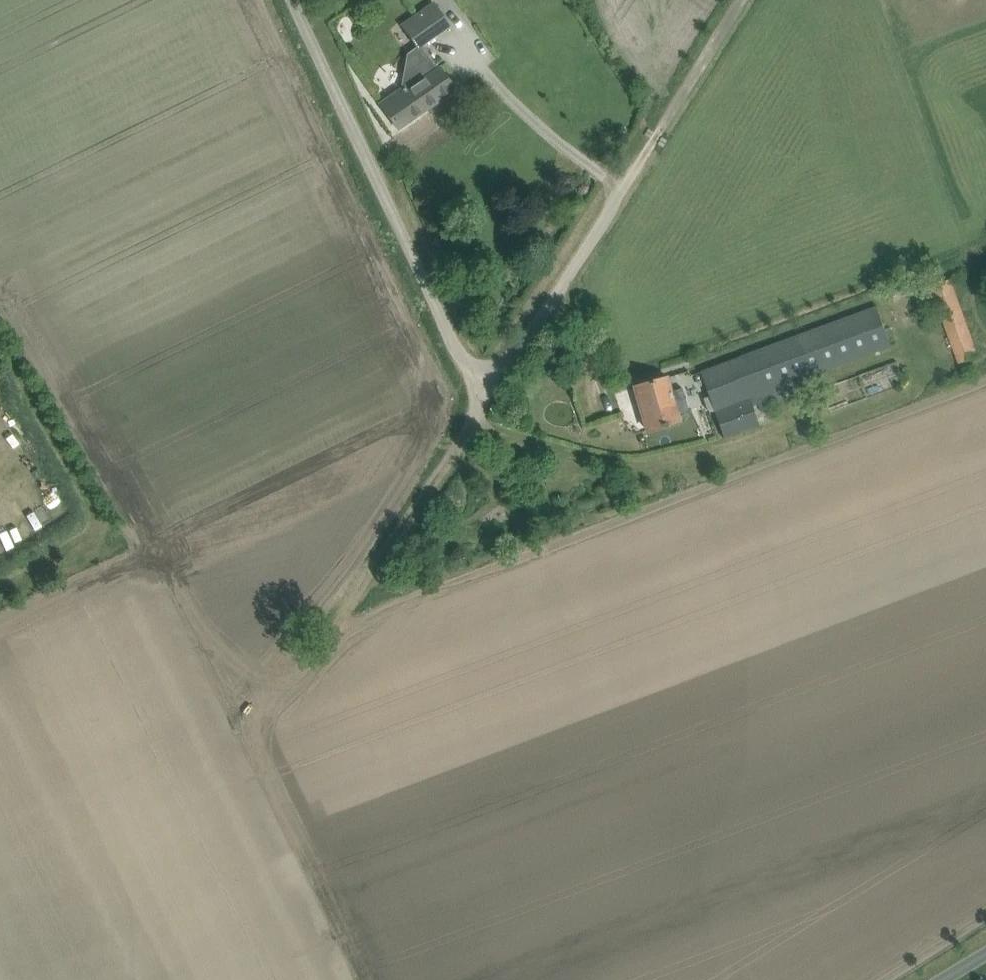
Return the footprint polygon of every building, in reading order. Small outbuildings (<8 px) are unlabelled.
[(419,49),(451,26),(434,1),(401,24),(419,49)] [(398,128),(455,89),(431,55),(407,72),(416,85),(408,90),(406,87),(381,104),(398,128)] [(931,286),(960,363),(981,355),(952,278),(931,286)] [(754,403),(758,401),(760,401),(758,395),(810,376),(893,346),(889,334),(879,307),(700,371),(709,396),(711,402),(714,409),(725,438),(761,425),(754,403)] [(680,421),(678,414),(689,410),(682,387),(671,391),(667,377),(635,386),(648,430),(680,421)]
